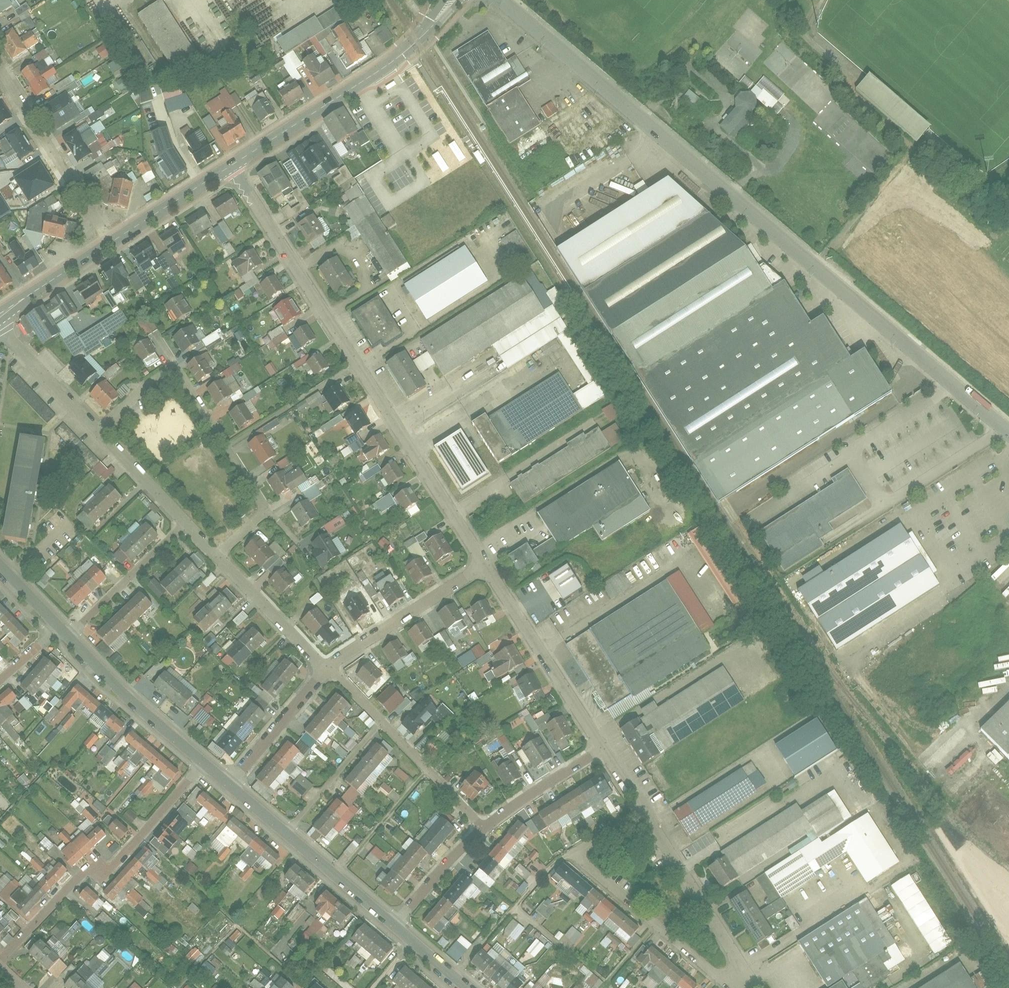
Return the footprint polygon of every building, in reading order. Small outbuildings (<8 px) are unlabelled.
[(14,4),(11,0),(0,0),(0,14),(14,4)] [(159,0),(137,0),(132,3),(176,67),(195,53),(159,0)] [(27,11),(30,9),(26,3),(14,11),(22,22),(31,16),(27,11)] [(287,49),(337,17),(331,8),(313,20),(308,12),(277,33),(287,49)] [(393,33),(381,20),(369,30),(380,44),(393,33)] [(10,25),(0,32),(0,35),(14,56),(26,48),(10,25)] [(345,53),(359,45),(347,25),(332,33),(338,42),(335,44),(340,51),(343,49),(345,53)] [(489,31),(453,54),(511,145),(543,125),(520,89),(532,81),(516,57),(508,62),(506,58),(489,31)] [(362,51),(359,45),(345,53),(347,56),(341,60),(346,69),(368,56),(364,49),(362,51)] [(333,75),(320,55),(302,66),(314,86),(333,75)] [(51,84),(34,58),(21,66),(38,92),(51,84)] [(307,91),(298,77),(276,90),(285,105),(307,91)] [(745,77),(740,83),(747,89),(753,84),(745,77)] [(125,78),(117,83),(121,89),(128,84),(125,78)] [(775,90),(763,79),(750,94),(762,105),(772,94),(775,90)] [(178,81),(159,88),(164,102),(183,95),(178,81)] [(141,102),(151,101),(150,88),(140,88),(141,102)] [(207,105),(214,116),(228,107),(230,110),(235,107),(225,90),(219,94),(221,97),(207,105)] [(689,91),(683,98),(694,108),(700,101),(689,91)] [(271,113),(258,93),(244,102),(257,122),(271,113)] [(729,136),(750,113),(752,111),(755,104),(753,97),(746,94),(739,96),(735,103),(736,109),(719,128),(729,136)] [(783,104),(772,94),(762,105),(774,115),(783,104)] [(548,119),(562,108),(555,99),(541,110),(548,119)] [(72,116),(62,103),(51,111),(61,124),(72,116)] [(356,126),(344,109),(322,123),(334,141),(356,126)] [(244,129),(234,116),(214,129),(223,143),(244,129)] [(79,125),(66,134),(80,156),(93,147),(79,125)] [(16,128),(0,138),(0,147),(8,160),(28,148),(16,128)] [(358,142),(361,146),(370,141),(363,130),(349,137),(353,145),(358,142)] [(213,149),(204,135),(186,147),(195,161),(213,149)] [(337,164),(318,136),(297,151),(290,141),(281,148),(306,185),(317,178),(309,167),(320,160),(328,171),(337,164)] [(167,137),(154,145),(174,175),(187,166),(167,137)] [(338,143),(333,146),(340,158),(345,155),(338,143)] [(116,169),(103,150),(84,164),(95,180),(99,176),(107,188),(107,198),(128,202),(133,173),(116,169)] [(277,162),(257,175),(273,201),(293,188),(277,162)] [(41,164),(15,180),(30,204),(56,187),(41,164)] [(137,170),(147,185),(156,179),(146,164),(137,170)] [(375,285),(410,262),(350,169),(336,178),(352,204),(345,208),(358,227),(347,234),(353,243),(361,237),(381,269),(369,277),(375,285)] [(667,179),(559,249),(720,501),(723,499),(889,393),(863,355),(853,362),(821,316),(811,323),(786,287),(776,294),(748,252),(667,179)] [(221,217),(239,206),(231,193),(213,203),(221,217)] [(44,201),(30,210),(26,231),(73,242),(77,225),(47,217),(50,210),(44,201)] [(294,222),(305,240),(325,227),(314,210),(294,222)] [(199,235),(214,224),(205,211),(188,222),(197,236),(199,235)] [(221,228),(229,241),(234,238),(224,222),(219,225),(221,228)] [(178,228),(164,239),(173,251),(188,240),(178,228)] [(224,245),(229,241),(221,228),(215,231),(224,245)] [(517,229),(501,240),(511,256),(520,251),(516,245),(524,240),(517,229)] [(422,318),(488,277),(465,240),(399,281),(422,318)] [(136,255),(146,268),(160,258),(162,256),(153,243),(136,255)] [(228,261),(237,276),(260,262),(252,247),(228,261)] [(6,262),(16,277),(37,263),(27,249),(6,262)] [(354,279),(335,250),(314,264),(333,293),(354,279)] [(125,259),(103,272),(116,293),(131,284),(136,293),(150,285),(140,268),(133,272),(125,259)] [(169,268),(175,277),(182,272),(176,264),(169,268)] [(382,357),(392,374),(403,392),(422,381),(416,370),(432,360),(439,372),(489,342),(503,365),(555,334),(583,381),(567,391),(554,368),(470,418),(495,459),(605,394),(528,265),(415,333),(423,347),(407,357),(400,347),(382,357)] [(279,289),(269,274),(257,283),(267,297),(279,289)] [(89,303),(104,292),(95,278),(79,289),(89,303)] [(401,330),(374,290),(347,308),(374,348),(401,330)] [(179,293),(163,304),(175,320),(190,309),(179,293)] [(76,311),(68,297),(30,320),(45,344),(60,335),(54,325),(76,311)] [(294,315),(284,300),(272,308),(282,323),(294,315)] [(103,316),(69,340),(79,354),(84,351),(89,358),(102,349),(97,342),(114,330),(103,316)] [(304,324),(290,333),(299,346),(313,337),(304,324)] [(281,327),(266,335),(273,348),(288,339),(281,327)] [(189,329),(176,337),(185,351),(198,342),(189,329)] [(152,352),(142,336),(130,344),(140,360),(152,352)] [(202,349),(189,357),(202,376),(215,368),(202,349)] [(325,363),(315,351),(303,360),(313,372),(325,363)] [(92,371),(75,355),(64,366),(80,383),(92,371)] [(270,377),(278,373),(272,362),(265,366),(270,377)] [(208,384),(219,400),(236,389),(226,373),(208,384)] [(23,375),(15,383),(48,417),(56,409),(23,375)] [(114,395),(99,378),(86,390),(101,407),(114,395)] [(334,410),(346,403),(339,389),(326,397),(334,410)] [(238,398),(226,406),(237,423),(249,415),(238,398)] [(370,425),(357,406),(346,414),(359,433),(370,425)] [(323,434),(343,420),(340,415),(320,428),(323,434)] [(104,465),(58,419),(49,428),(95,474),(104,465)] [(594,425),(509,479),(521,498),(619,435),(610,421),(597,429),(594,425)] [(385,449),(375,434),(364,441),(374,457),(385,449)] [(276,451),(264,437),(251,448),(263,462),(276,451)] [(24,442),(19,475),(42,479),(48,446),(24,442)] [(349,447),(341,452),(344,457),(352,452),(349,447)] [(401,474),(390,458),(378,466),(389,482),(401,474)] [(615,458),(534,507),(550,534),(528,548),(523,541),(505,552),(516,570),(589,526),(596,537),(645,507),(615,458)] [(376,465),(373,461),(360,470),(363,474),(376,465)] [(283,467),(270,478),(282,493),(295,482),(310,500),(317,494),(299,471),(291,477),(283,467)] [(836,484),(761,533),(785,571),(824,546),(820,540),(833,532),(829,526),(867,500),(848,471),(834,481),(836,484)] [(13,508),(36,512),(42,479),(19,475),(13,508)] [(128,495),(115,482),(87,509),(100,522),(128,495)] [(417,500),(407,484),(395,492),(405,507),(417,500)] [(372,504),(375,510),(378,509),(381,513),(396,505),(390,494),(372,504)] [(304,524),(316,514),(304,498),(291,508),(304,524)] [(406,511),(411,517),(420,511),(415,504),(406,511)] [(30,545),(36,512),(13,508),(7,541),(30,545)] [(149,517),(117,547),(129,560),(161,530),(149,517)] [(342,553),(325,529),(315,536),(324,549),(318,554),(323,561),(325,564),(342,553)] [(899,529),(798,595),(836,653),(937,586),(899,529)] [(415,555),(422,551),(418,544),(427,539),(424,532),(408,541),(415,555)] [(441,535),(426,544),(437,562),(452,552),(441,535)] [(241,551),(260,570),(271,560),(252,540),(241,551)] [(164,580),(179,594),(203,570),(188,556),(164,580)] [(431,576),(421,559),(406,568),(416,585),(431,576)] [(97,564),(67,594),(80,607),(110,577),(97,564)] [(562,601),(582,590),(567,565),(548,577),(562,601)] [(268,577),(281,589),(290,579),(278,567),(268,577)] [(37,584),(42,588),(53,575),(49,571),(37,584)] [(211,573),(201,582),(206,587),(216,578),(211,573)] [(622,574),(603,586),(611,600),(631,587),(622,574)] [(404,598),(391,577),(377,585),(390,606),(404,598)] [(710,650),(666,581),(567,643),(608,708),(632,693),(635,698),(710,650)] [(156,608),(141,593),(100,634),(114,649),(156,608)] [(222,593),(198,618),(212,631),(236,606),(222,593)] [(490,610),(482,594),(465,604),(473,619),(490,610)] [(359,596),(345,605),(356,622),(370,613),(359,596)] [(449,598),(434,608),(441,619),(445,625),(460,616),(449,598)] [(36,637),(0,601),(0,621),(26,647),(36,637)] [(329,619),(313,602),(301,613),(317,630),(329,619)] [(459,611),(467,626),(471,624),(462,609),(459,611)] [(232,621),(237,627),(248,617),(242,612),(232,621)] [(404,627),(414,643),(428,634),(418,618),(404,627)] [(253,627),(230,651),(245,666),(269,641),(253,627)] [(446,630),(434,636),(444,656),(456,650),(446,630)] [(395,633),(378,644),(389,661),(406,650),(395,633)] [(521,658),(509,639),(490,650),(492,655),(484,660),(492,674),(521,658)] [(100,643),(96,649),(106,656),(111,650),(100,643)] [(477,659),(486,653),(479,644),(471,650),(477,659)] [(463,668),(477,660),(471,651),(457,659),(463,668)] [(47,652),(19,681),(32,692),(59,663),(47,652)] [(366,657),(352,670),(365,683),(379,670),(366,657)] [(301,673),(287,660),(263,685),(277,698),(301,673)] [(539,683),(529,666),(512,676),(522,693),(539,683)] [(744,701),(723,668),(624,732),(645,765),(744,701)] [(182,711),(194,698),(165,673),(153,686),(182,711)] [(105,744),(124,723),(76,679),(58,698),(69,708),(77,700),(105,725),(96,735),(105,744)] [(0,693),(0,728),(8,737),(21,725),(3,705),(19,690),(12,682),(0,693)] [(403,701),(390,687),(376,700),(389,714),(403,701)] [(424,692),(398,716),(410,728),(425,714),(431,721),(449,704),(442,696),(435,703),(424,692)] [(351,708),(336,694),(306,727),(321,741),(351,708)] [(25,709),(26,711),(32,706),(24,697),(12,707),(19,714),(25,709)] [(49,702),(53,707),(59,702),(54,697),(49,702)] [(236,759),(277,713),(261,699),(221,745),(236,759)] [(40,707),(48,712),(44,719),(50,723),(59,710),(45,701),(40,707)] [(978,731),(1008,763),(1008,701),(978,731)] [(207,704),(204,708),(199,704),(189,715),(202,727),(211,717),(208,714),(213,709),(207,704)] [(570,729),(559,710),(541,720),(552,739),(553,739),(558,746),(567,741),(562,734),(570,729)] [(369,729),(375,724),(364,712),(358,718),(369,729)] [(71,715),(63,728),(68,731),(76,719),(71,715)] [(836,750),(816,719),(775,746),(795,776),(836,750)] [(59,726),(48,738),(51,741),(62,728),(59,726)] [(120,739),(166,779),(177,766),(131,726),(120,739)] [(494,734),(503,749),(511,745),(501,729),(494,734)] [(955,745),(964,736),(959,731),(950,739),(955,745)] [(517,744),(530,764),(548,753),(535,732),(517,744)] [(432,757),(444,746),(431,733),(419,744),(432,757)] [(304,753),(289,740),(258,776),(272,788),(304,753)] [(359,792),(391,754),(378,742),(346,780),(359,792)] [(106,745),(95,757),(106,766),(116,754),(106,745)] [(944,769),(950,776),(977,754),(971,747),(944,769)] [(491,765),(502,783),(518,773),(508,756),(491,765)] [(483,791),(490,784),(472,766),(455,784),(469,797),(479,787),(483,791)] [(398,769),(394,774),(404,783),(408,778),(398,769)] [(596,770),(520,820),(526,829),(528,828),(530,831),(605,783),(596,770)] [(742,770),(674,814),(688,836),(756,792),(742,770)] [(300,775),(290,787),(304,798),(314,786),(300,775)] [(388,794),(391,791),(383,784),(380,787),(388,794)] [(204,786),(194,798),(217,819),(227,808),(204,786)] [(814,836),(761,869),(776,894),(811,872),(809,869),(842,848),(859,876),(892,855),(865,812),(843,825),(822,791),(796,808),(792,801),(717,847),(721,854),(707,863),(719,882),(808,827),(814,836)] [(169,830),(181,816),(186,821),(195,811),(179,797),(169,808),(173,811),(153,834),(149,830),(143,837),(162,852),(176,836),(169,830)] [(329,837),(353,809),(339,797),(315,825),(329,837)] [(133,823),(137,815),(127,810),(122,818),(133,823)] [(271,860),(279,849),(232,811),(223,822),(271,860)] [(417,839),(413,837),(378,878),(391,889),(426,848),(429,850),(452,823),(439,812),(417,839)] [(102,822),(107,827),(113,821),(108,816),(102,822)] [(514,818),(474,863),(482,871),(484,872),(524,827),(514,818)] [(128,831),(116,820),(108,829),(120,840),(128,831)] [(58,851),(72,863),(97,836),(84,824),(58,851)] [(37,846),(46,854),(54,845),(45,837),(37,846)] [(150,850),(139,841),(99,888),(110,897),(150,850)] [(354,841),(343,854),(348,858),(359,846),(354,841)] [(182,853),(193,860),(198,853),(187,845),(182,853)] [(366,859),(376,866),(385,854),(375,847),(366,859)] [(89,861),(98,852),(94,848),(85,856),(89,861)] [(227,848),(220,859),(224,862),(231,851),(227,848)] [(46,888),(63,869),(50,857),(33,875),(46,888)] [(314,878),(290,858),(279,871),(303,891),(314,878)] [(626,934),(635,923),(559,858),(547,872),(555,879),(558,875),(626,934)] [(468,859),(420,917),(435,929),(482,871),(474,863),(468,859)] [(185,868),(190,875),(197,869),(191,862),(185,868)] [(904,868),(885,880),(929,951),(948,939),(904,868)] [(41,893),(30,883),(23,891),(1,869),(0,870),(0,893),(22,914),(41,893)] [(83,892),(78,888),(73,893),(79,898),(80,897),(92,907),(100,899),(87,887),(83,892)] [(741,888),(726,897),(751,938),(766,930),(758,916),(781,902),(776,894),(752,907),(741,888)] [(133,889),(125,897),(143,916),(150,910),(142,901),(143,900),(133,889)] [(351,910),(326,889),(316,901),(341,922),(351,910)] [(795,937),(825,985),(821,987),(840,987),(835,980),(851,970),(860,985),(887,969),(877,953),(892,945),(862,896),(795,937)] [(549,919),(554,908),(546,904),(540,915),(549,919)] [(279,920),(284,911),(280,908),(274,918),(279,920)] [(103,926),(110,919),(103,912),(96,918),(103,926)] [(305,923),(309,927),(301,936),(308,942),(323,926),(312,915),(305,923)] [(790,930),(798,927),(793,916),(786,919),(790,930)] [(90,933),(95,928),(84,918),(79,924),(90,933)] [(351,933),(379,959),(391,946),(362,920),(351,933)] [(513,944),(525,928),(513,920),(501,935),(513,944)] [(572,926),(564,936),(574,944),(582,935),(572,926)] [(318,941),(326,932),(321,928),(314,937),(318,941)] [(236,945),(234,943),(242,934),(237,929),(219,949),(227,956),(236,945)] [(456,962),(472,945),(461,936),(446,953),(456,962)] [(529,963),(544,945),(536,939),(521,957),(529,963)] [(53,970),(63,958),(43,940),(32,952),(53,970)] [(694,981),(647,941),(633,957),(639,963),(645,956),(683,987),(688,987),(694,981)] [(558,952),(561,952),(585,973),(582,977),(592,986),(600,978),(565,947),(560,946),(557,947),(558,952)] [(195,947),(185,958),(192,964),(201,953),(195,947)] [(498,987),(521,987),(523,986),(483,951),(471,964),(498,987)] [(954,957),(907,987),(974,987),(954,957)] [(207,961),(202,966),(210,975),(216,970),(207,961)] [(390,975),(405,987),(433,987),(403,961),(390,975)] [(269,979),(267,978),(270,972),(263,968),(256,980),(262,983),(259,987),(264,987),(269,979)] [(78,974),(67,986),(69,987),(93,987),(78,974)] [(633,985),(638,979),(631,974),(620,987),(625,987),(630,982),(633,985)] [(548,978),(544,975),(533,987),(540,987),(548,978)] [(261,984),(255,979),(251,983),(255,987),(257,987),(261,984)] [(282,979),(274,987),(292,987),(282,979)]
